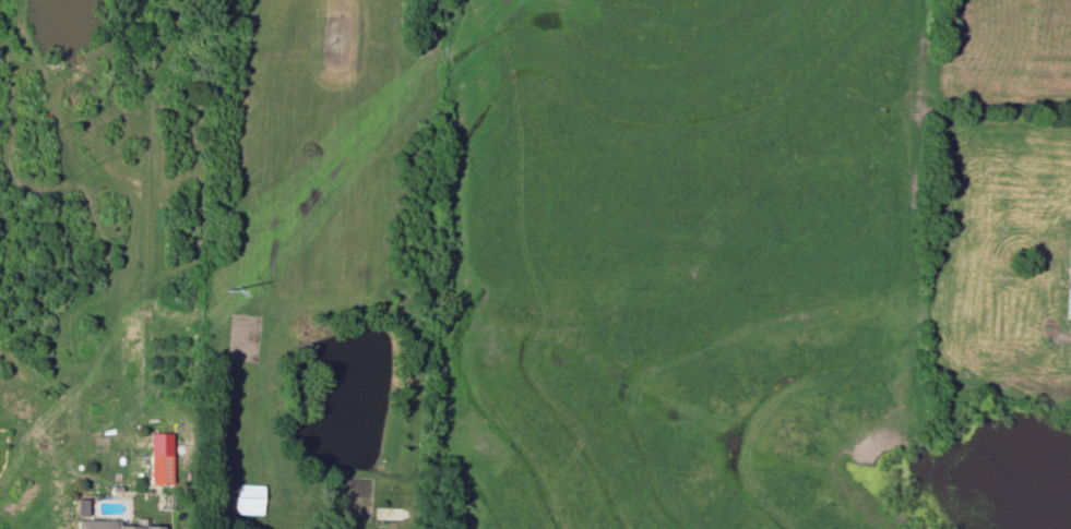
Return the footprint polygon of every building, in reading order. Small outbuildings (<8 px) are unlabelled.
[(168,482),(167,432),(145,432),(146,483),(168,482)] [(234,513),(260,513),(260,484),(234,484),(234,513)] [(75,515),(85,515),(84,497),(74,497),(75,515)] [(111,524),(111,519),(73,518),(73,528),(162,528),(162,525),(111,524)]
